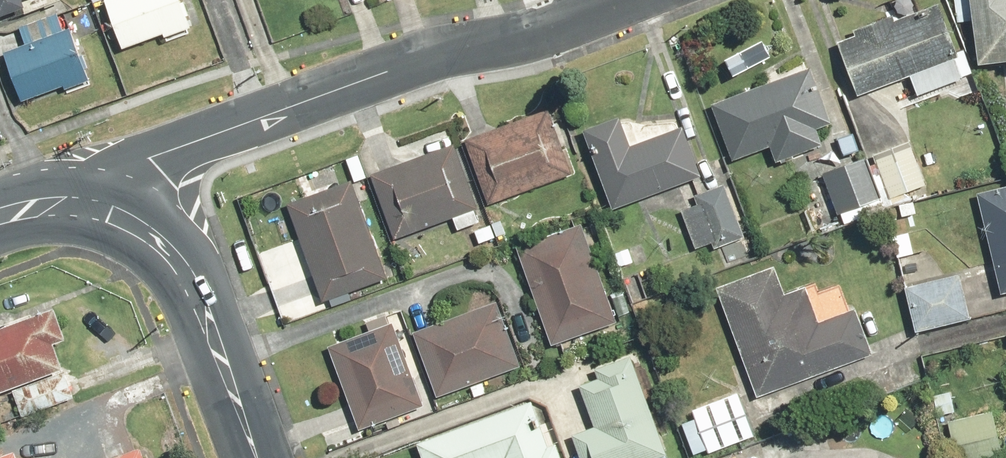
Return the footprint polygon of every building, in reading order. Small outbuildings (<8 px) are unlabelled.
[(21,8),(23,13),(60,2),(59,0),(0,0),(0,14),(21,8)] [(119,48),(162,34),(163,38),(188,30),(179,0),(104,0),(119,48)] [(975,64),(1005,60),(1005,0),(968,0),(975,64)] [(835,42),(855,95),(957,56),(936,3),(892,20),(890,14),(852,28),(854,35),(835,42)] [(89,85),(73,30),(63,33),(57,13),(15,26),(21,45),(1,51),(15,99),(61,86),(63,92),(89,85)] [(807,65),(709,102),(732,161),(769,147),(775,163),(820,146),(814,130),(830,123),(807,65)] [(547,108),(464,139),(488,204),(572,174),(547,108)] [(579,131),(610,210),(701,175),(681,126),(628,146),(616,117),(579,131)] [(910,140),(872,154),(888,200),(927,186),(910,140)] [(453,144),(368,174),(392,240),(477,209),(453,144)] [(820,173),(835,215),(879,200),(864,157),(820,173)] [(350,179),(286,203),(322,301),(386,277),(350,179)] [(723,184),(694,196),(696,203),(680,209),(695,250),(712,243),(714,249),(744,237),(723,184)] [(999,295),(1005,293),(1005,184),(973,193),(999,295)] [(581,222),(515,246),(550,345),(617,322),(581,222)] [(773,265),(714,287),(755,398),(873,355),(855,307),(817,321),(804,286),(783,294),(773,265)] [(902,287),(913,333),(969,319),(958,273),(902,287)] [(494,302),(411,332),(435,397),(518,367),(494,302)] [(61,370),(51,343),(63,339),(51,308),(0,327),(0,392),(61,370)] [(392,322),(326,346),(357,430),(423,406),(392,322)] [(579,457),(655,457),(665,454),(627,357),(593,370),(596,378),(576,386),(592,427),(570,435),(579,457)] [(739,392),(690,411),(706,455),(755,436),(739,392)] [(530,401),(414,443),(419,457),(559,457),(554,443),(546,445),(530,401)] [(947,422),(956,457),(1002,457),(991,411),(947,422)] [(138,448),(113,457),(142,457),(138,448)]
